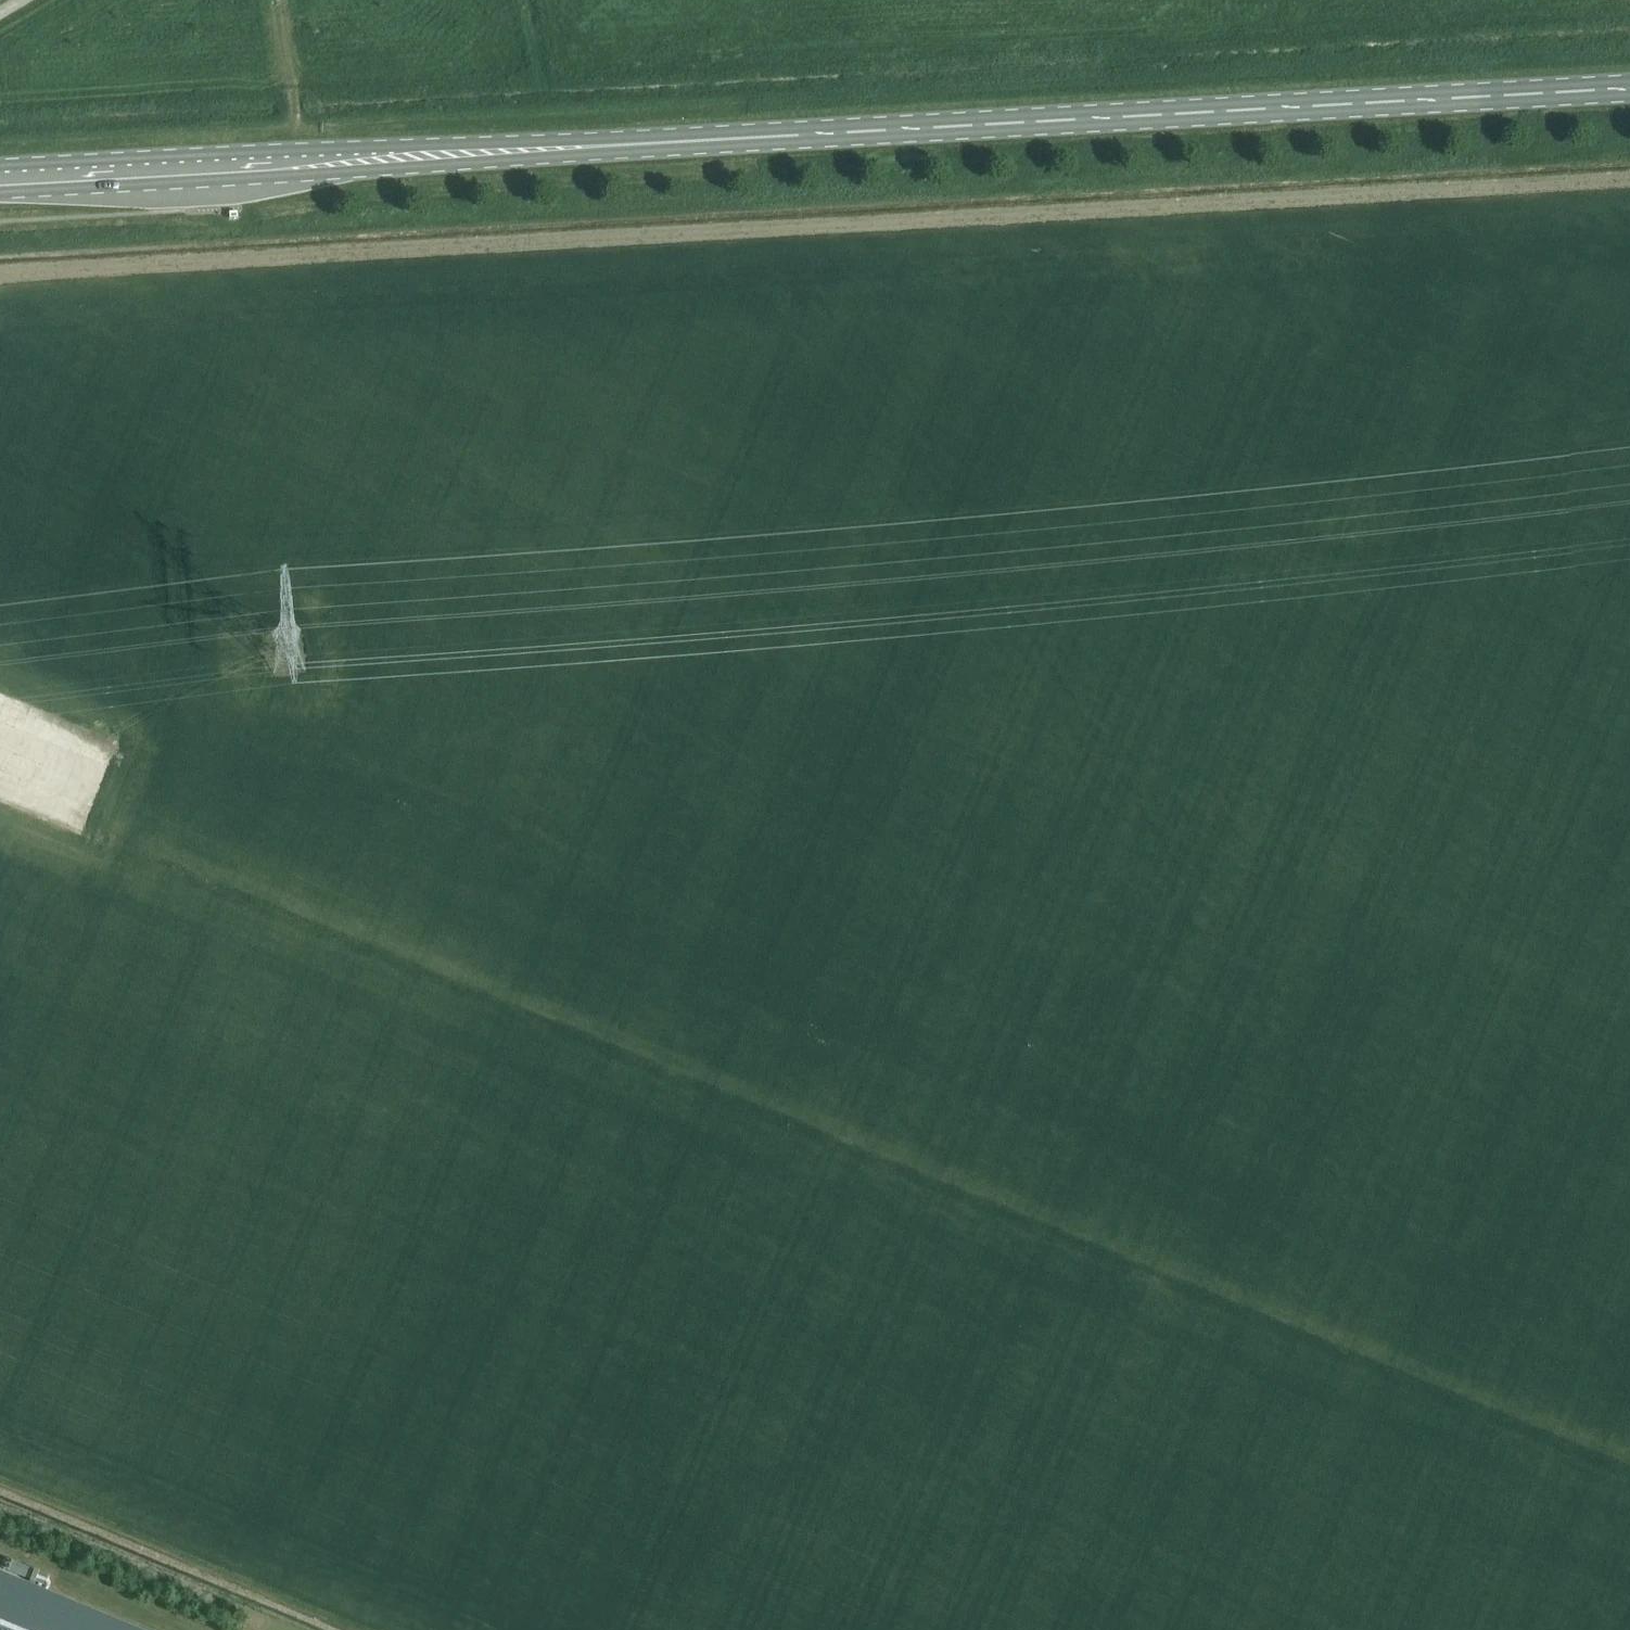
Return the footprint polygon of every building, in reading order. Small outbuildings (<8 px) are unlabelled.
[(48,1576),(8,1560),(3,1570),(44,1586),(48,1576)] [(0,1575),(0,1629),(133,1629),(0,1575)]
